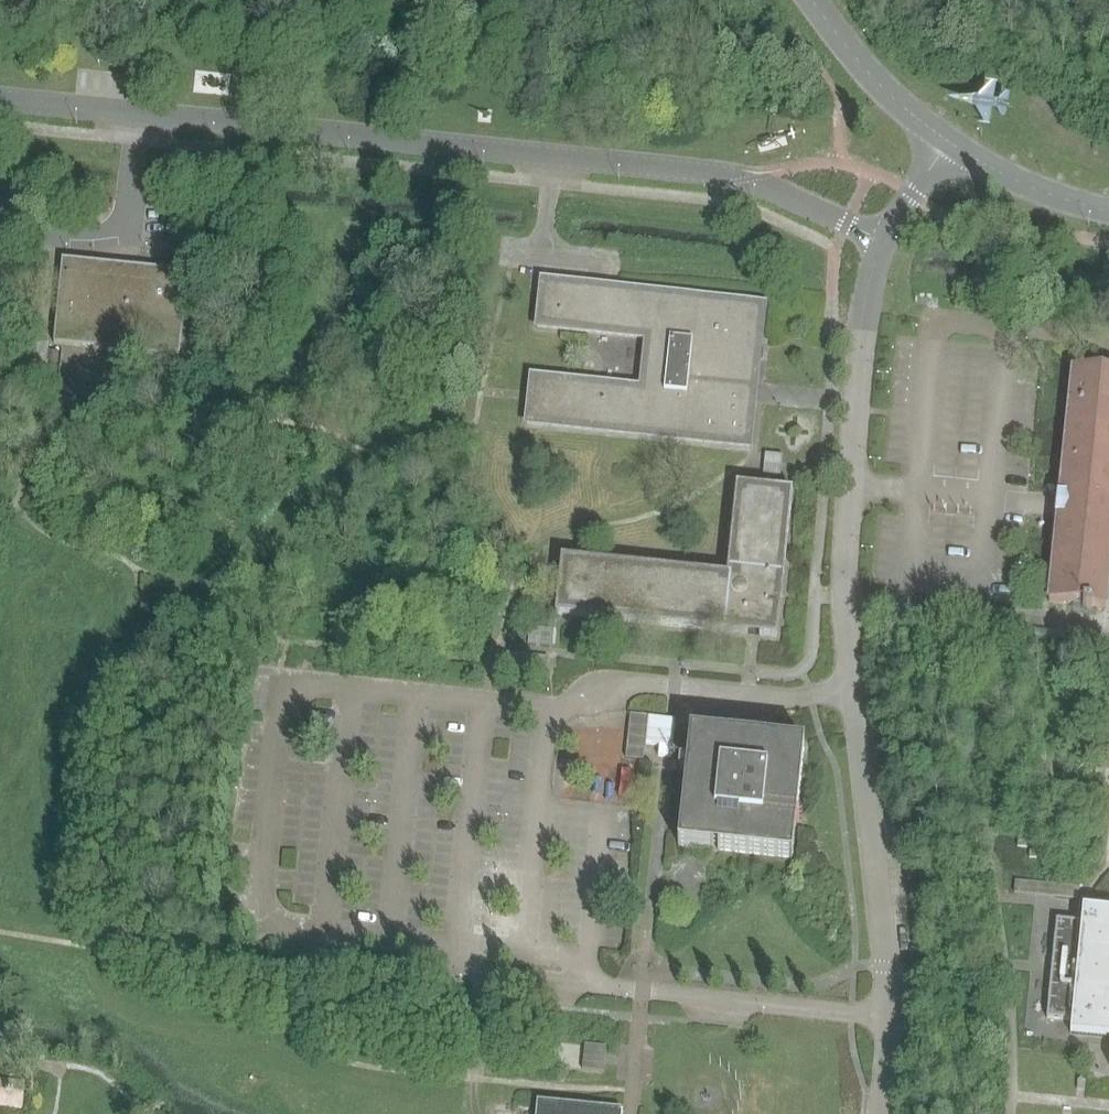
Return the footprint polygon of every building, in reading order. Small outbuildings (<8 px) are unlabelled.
[(187,272),(126,266),(62,260),(53,343),(179,356),(187,272)] [(6,291),(9,263),(0,262),(0,290),(6,291)] [(756,355),(758,355),(764,304),(586,285),(584,285),(584,287),(568,285),(568,284),(562,283),(562,284),(546,283),(546,281),(542,281),(537,324),(537,326),(647,338),(641,389),(531,377),(527,423),(749,446),(754,396),(752,396),(752,399),(744,398),(746,382),(753,351),(757,352),(756,355)] [(35,341),(33,363),(46,364),(48,343),(35,341)] [(752,396),(754,396),(758,355),(756,355),(757,352),(753,351),(746,382),(744,398),(752,399),(752,396)] [(1072,371),(1060,495),(1057,518),(1048,602),(1082,605),(1082,609),(1091,610),(1092,606),(1105,608),(1108,573),(1108,375),(1072,371)] [(780,477),(781,463),(782,455),(765,453),(763,475),(780,477)] [(792,491),(761,488),(736,485),(726,575),(561,558),(555,614),(777,637),(792,491)] [(1025,514),(1057,518),(1060,495),(1028,491),(1014,490),(1012,513),(1025,514)] [(529,627),(528,645),(550,647),(552,630),(529,627)] [(630,714),(625,758),(643,760),(648,716),(630,714)] [(792,858),(796,819),(804,744),(690,732),(678,846),(792,858)] [(1029,858),(1042,859),(1043,841),(1031,840),(1029,858)] [(1013,894),(1077,901),(1078,889),(1015,882),(1013,894)] [(1051,964),(1046,1018),(1071,1021),(1070,1034),(1108,1038),(1108,911),(1082,909),(1081,923),(1056,920),(1051,964)] [(603,1072),(605,1054),(606,1046),(552,1041),(550,1067),(603,1072)] [(23,1085),(0,1082),(0,1106),(21,1108),(23,1085)] [(622,1113),(540,1106),(539,1113),(622,1113)]
